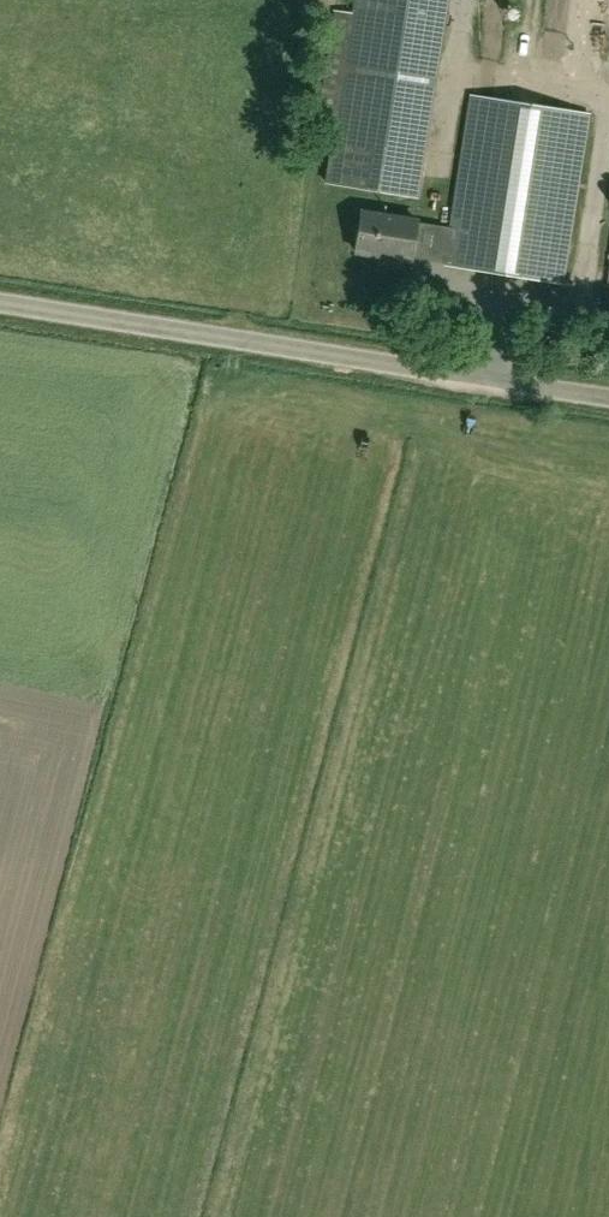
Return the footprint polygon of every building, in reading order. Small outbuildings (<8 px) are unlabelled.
[(446,0),(402,0),(399,22),(384,20),(383,28),(397,30),(394,58),(418,61),(421,40),(440,43),(446,0)] [(562,284),(588,114),(472,96),(451,228),(417,222),(417,221),(362,212),(356,252),(389,257),(388,266),(409,269),(411,254),(446,259),(445,266),(562,284)] [(350,125),(385,123),(384,110),(349,112),(350,125)]
